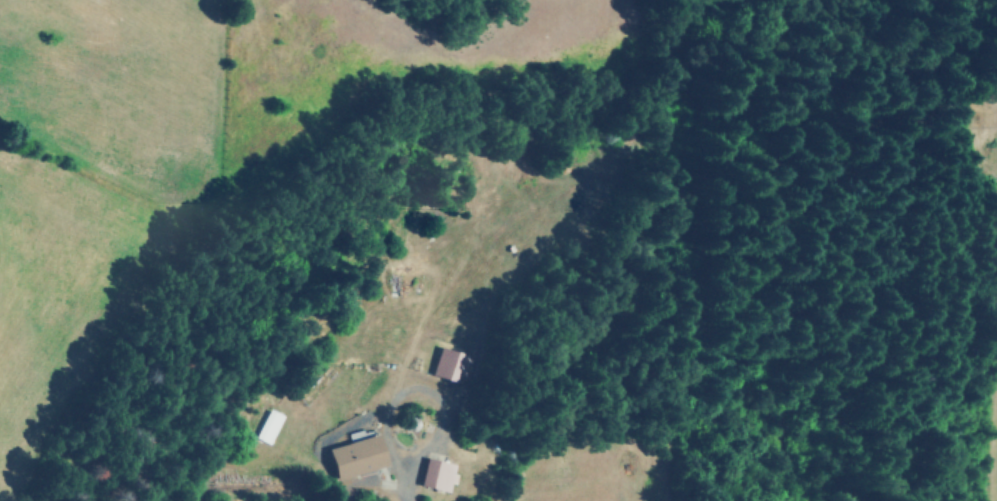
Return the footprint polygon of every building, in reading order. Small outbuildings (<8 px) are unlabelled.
[(444,379),(447,371),(463,376),(469,356),(438,346),(429,374),(444,379)] [(255,438),(270,444),(280,414),(266,409),(255,438)] [(326,447),(334,479),(386,466),(377,434),(326,447)] [(419,486),(447,490),(451,463),(422,459),(419,486)]
